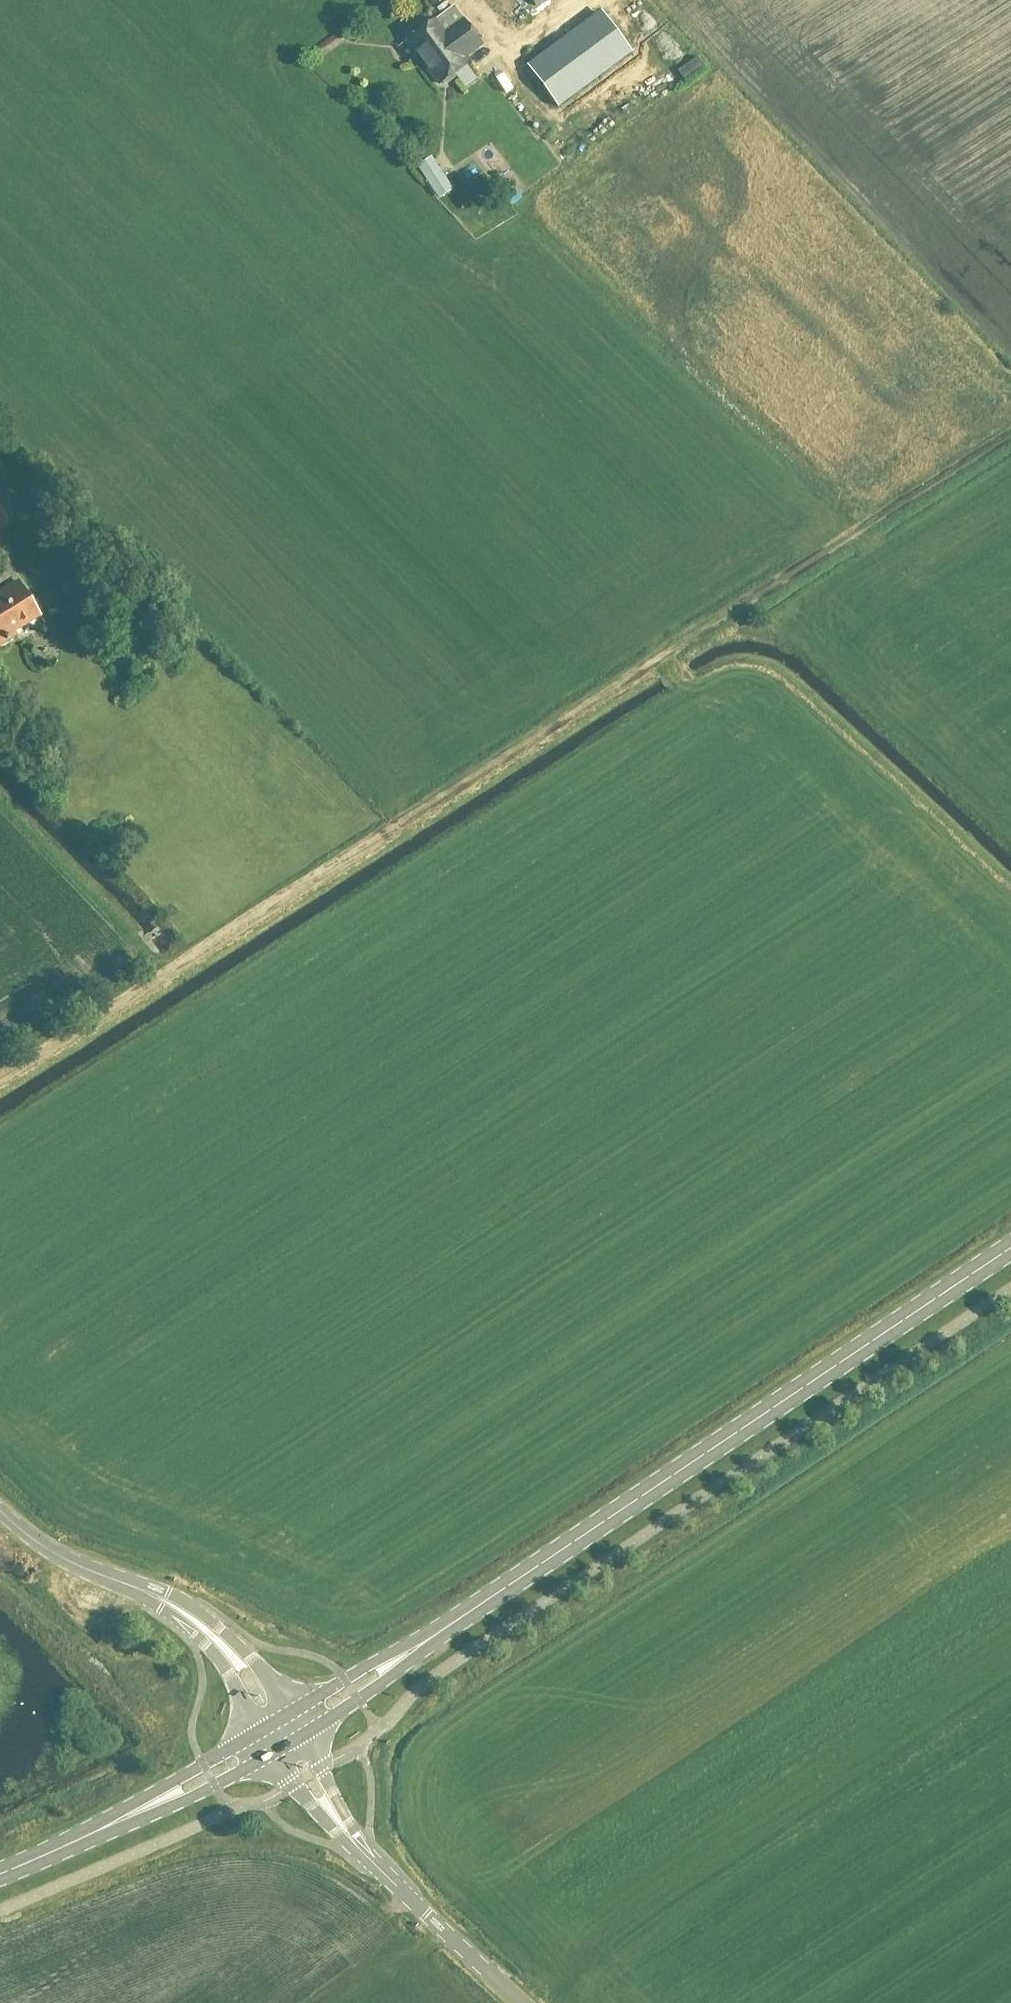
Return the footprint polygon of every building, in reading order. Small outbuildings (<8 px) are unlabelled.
[(490,14),(500,7),(494,0),(479,0),(490,14)] [(603,15),(529,70),(558,108),(632,53),(603,15)] [(458,45),(448,32),(444,35),(434,21),(424,29),(423,26),(419,26),(410,32),(409,36),(411,38),(407,42),(427,69),(443,58),(442,57),(458,45)] [(443,58),(427,69),(439,85),(442,82),(444,85),(447,85),(454,79),(455,77),(453,74),(466,64),(462,59),(481,46),(463,21),(448,32),(458,45),(442,57),(443,58)] [(423,165),(437,198),(454,191),(440,158),(423,165)] [(40,616),(18,582),(0,593),(0,595),(1,597),(0,598),(0,645),(17,634),(16,631),(40,616)]
